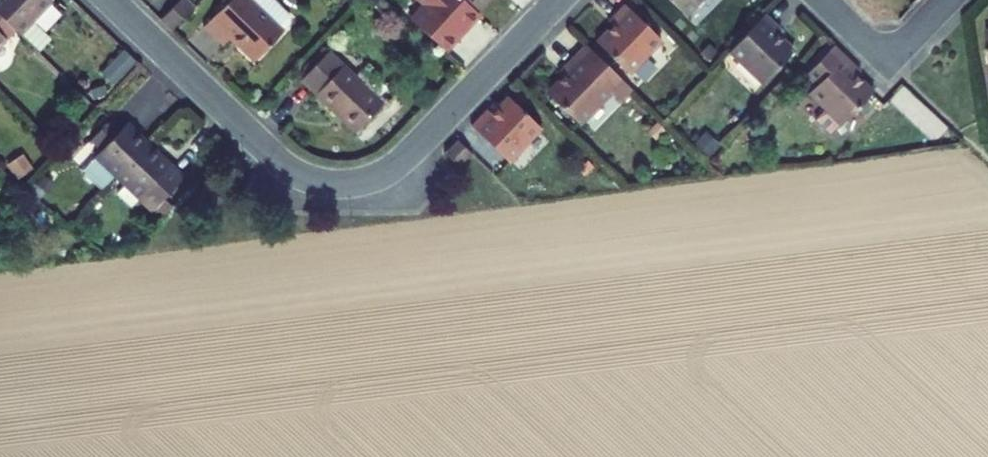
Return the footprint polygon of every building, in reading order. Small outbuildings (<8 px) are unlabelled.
[(16,26),(20,30),(38,47),(49,36),(32,20),(50,0),(0,0),(0,11),(16,26)] [(163,22),(173,31),(195,8),(187,0),(185,0),(163,22)] [(205,28),(225,46),(233,38),(257,62),(292,25),(292,15),(275,0),(231,0),(205,28)] [(411,22),(446,55),(481,17),(476,14),(462,0),(417,0),(425,7),(411,22)] [(476,14),(489,0),(462,0),(476,14)] [(691,13),(704,0),(678,0),(691,13)] [(625,18),(620,23),(603,40),(636,72),(669,38),(630,1),(619,13),(625,18)] [(16,26),(0,11),(0,43),(16,26)] [(625,18),(619,13),(615,18),(620,23),(625,18)] [(771,13),(734,51),(768,83),(800,50),(783,34),(777,29),(782,24),(771,13)] [(777,29),(783,34),(788,29),(782,24),(777,29)] [(575,69),(571,73),(554,90),(587,123),(618,90),(629,101),(639,90),(590,43),(570,64),(575,69)] [(863,67),(839,44),(812,73),(824,84),(815,93),(848,123),(879,91),(859,72),(863,67)] [(138,61),(127,50),(106,72),(117,83),(138,61)] [(297,78),(301,81),(327,54),(323,50),(297,78)] [(384,107),(327,54),(301,81),(337,115),(339,113),(360,133),(384,107)] [(575,69),(570,64),(566,68),(571,73),(575,69)] [(506,106),(538,136),(548,126),(516,95),(506,106)] [(491,111),(478,123),(516,159),(538,136),(506,106),(501,112),(497,116),(491,111)] [(495,106),(491,111),(497,116),(501,112),(495,106)] [(116,179),(152,142),(131,120),(119,132),(108,121),(88,141),(99,152),(94,157),(116,179)] [(452,151),(464,163),(465,165),(479,151),(465,137),(452,151)] [(184,173),(152,142),(116,179),(147,210),(184,173)]
